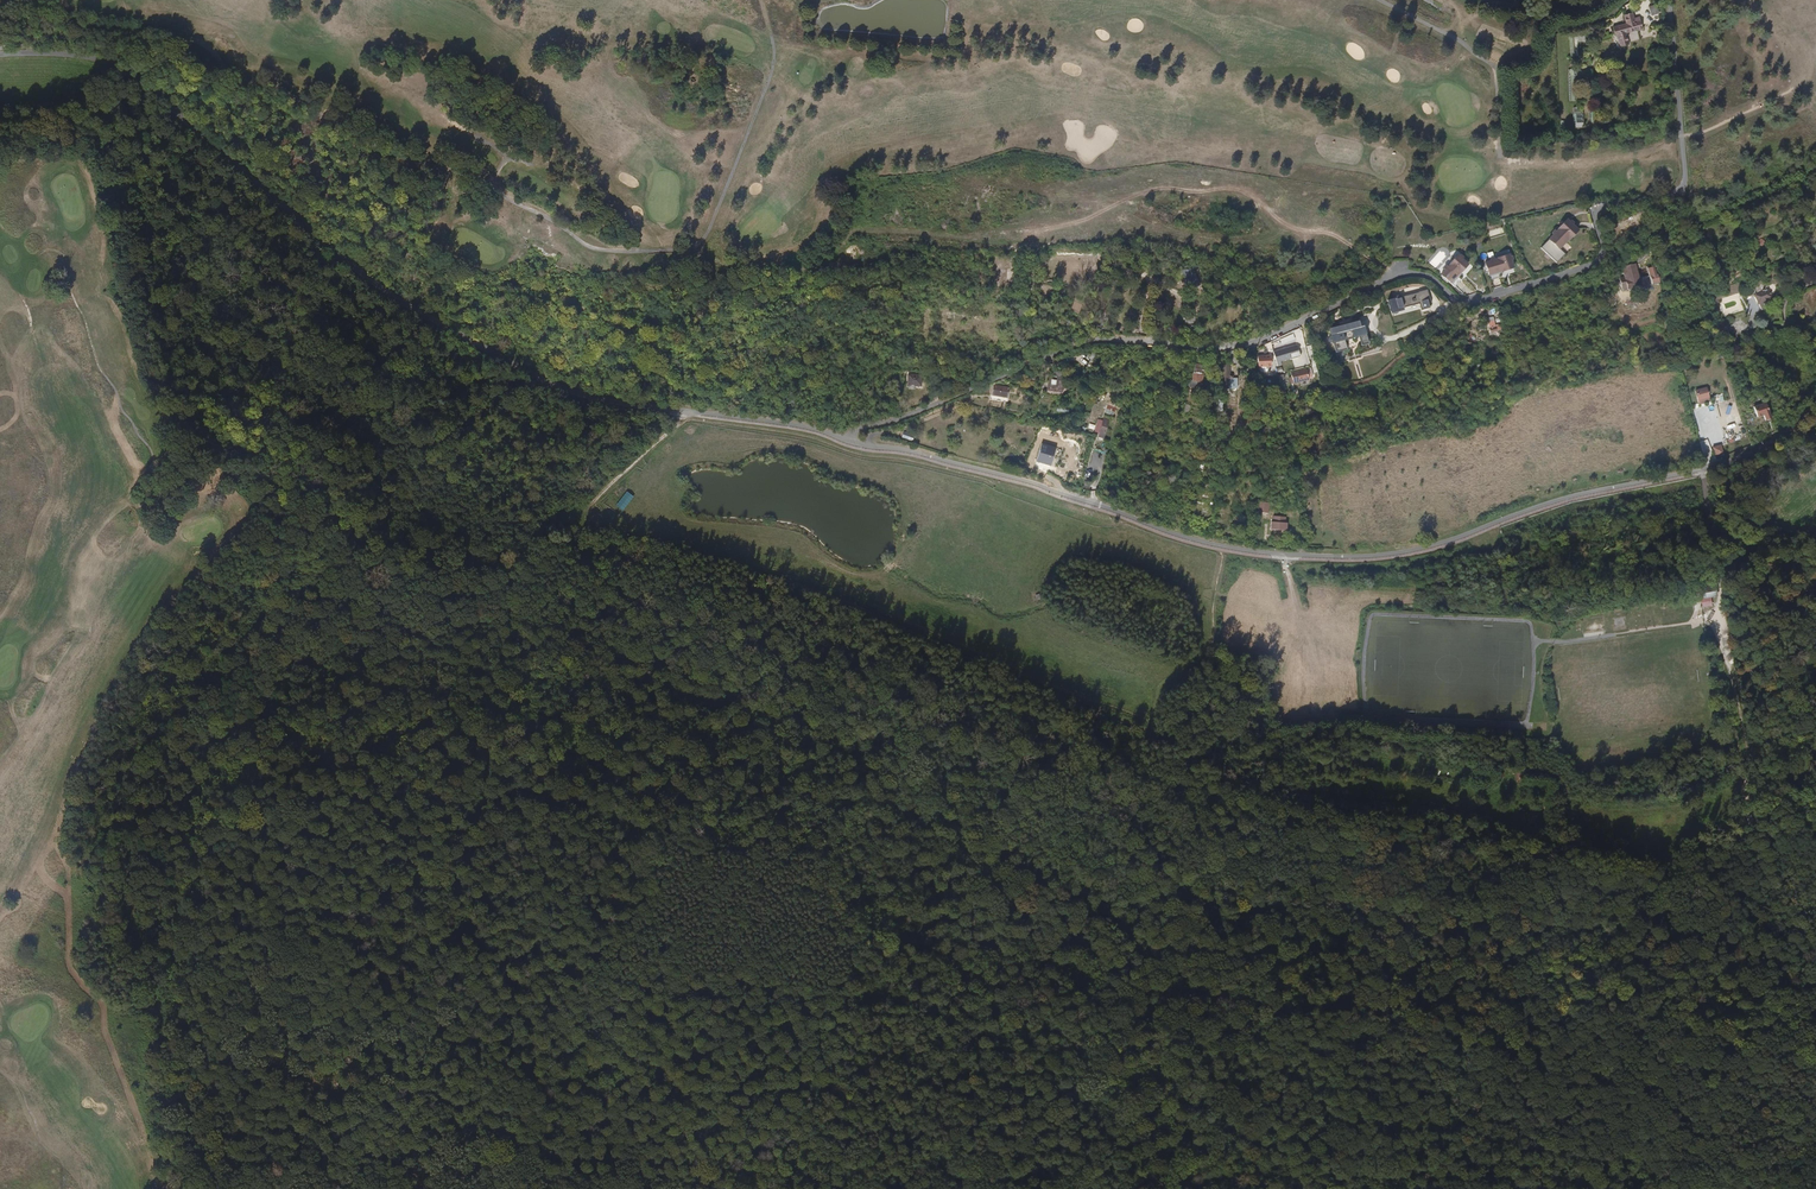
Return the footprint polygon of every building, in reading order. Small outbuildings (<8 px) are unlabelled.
[(1663,19),(1662,9),(1652,11),(1654,21),(1663,19)] [(1627,18),(1628,28),(1643,25),(1640,10),(1634,12),(1634,17),(1627,18)] [(1619,37),(1620,50),(1627,49),(1625,36),(1637,34),(1640,36),(1645,34),(1643,25),(1628,28),(1615,30),(1615,38),(1619,37)] [(1552,236),(1539,250),(1554,265),(1563,256),(1557,250),(1567,240),(1567,241),(1576,232),(1571,227),(1572,225),(1569,222),(1568,224),(1566,221),(1557,230),(1557,231),(1555,233),(1554,232),(1551,235),(1552,236)] [(1505,251),(1494,255),(1491,256),(1491,254),(1485,256),(1486,258),(1481,260),(1485,271),(1487,277),(1500,272),(1498,267),(1510,263),(1507,256),(1509,255),(1508,252),(1506,252),(1505,251)] [(1456,256),(1454,254),(1447,263),(1448,264),(1446,266),(1444,265),(1442,268),(1443,269),(1439,274),(1448,281),(1453,285),(1459,278),(1454,274),(1456,271),(1457,272),(1464,263),(1459,258),(1460,257),(1457,254),(1456,256)] [(1655,283),(1654,278),(1646,279),(1646,278),(1634,281),(1634,282),(1627,284),(1627,288),(1634,287),(1635,289),(1649,287),(1648,284),(1655,283)] [(1757,304),(1771,298),(1770,294),(1776,291),(1773,284),(1766,287),(1767,289),(1754,295),(1757,304)] [(1432,306),(1427,289),(1418,291),(1418,292),(1400,297),(1400,296),(1387,298),(1390,310),(1403,309),(1403,306),(1418,302),(1420,309),(1432,306)] [(1081,305),(1073,302),(1070,310),(1078,314),(1081,305)] [(1491,319),(1489,311),(1483,312),(1485,321),(1491,319)] [(1360,325),(1358,318),(1329,327),(1335,350),(1346,347),(1343,339),(1358,335),(1360,344),(1368,342),(1363,324),(1360,325)] [(1717,332),(1727,330),(1724,320),(1715,322),(1717,332)] [(1296,344),(1272,351),(1276,365),(1281,364),(1280,360),(1290,357),(1288,353),(1298,350),(1296,344)] [(1258,360),(1259,369),(1267,369),(1271,369),(1270,365),(1271,365),(1270,365),(1270,359),(1259,360),(1258,360)] [(1191,380),(1201,381),(1203,367),(1192,366),(1191,380)] [(1260,374),(1259,374),(1259,377),(1260,377),(1267,377),(1267,369),(1267,373),(1266,374),(1260,374)] [(1222,381),(1223,371),(1216,370),(1214,393),(1227,394),(1228,384),(1224,384),(1225,381),(1222,381)] [(923,388),(923,385),(923,373),(909,373),(910,389),(923,388)] [(1306,373),(1291,377),(1294,389),(1310,384),(1306,373)] [(1064,377),(1057,376),(1056,383),(1049,383),(1048,390),(1063,391),(1064,377)] [(1197,381),(1187,379),(1185,387),(1195,390),(1197,381)] [(992,397),(1006,399),(1008,388),(993,386),(992,397)] [(1715,403),(1724,401),(1723,394),(1713,395),(1715,403)] [(1764,406),(1756,408),(1755,405),(1751,407),(1753,414),(1761,412),(1762,416),(1767,415),(1764,406)] [(833,410),(832,420),(842,420),(842,410),(833,410)] [(908,441),(909,436),(898,433),(896,438),(908,441)] [(1050,467),(1058,450),(1045,444),(1037,461),(1050,467)] [(1258,501),(1257,512),(1268,513),(1269,503),(1258,501)] [(1286,523),(1270,522),(1269,530),(1285,531),(1286,523)] [(1710,605),(1708,591),(1695,594),(1697,607),(1710,605)] [(1756,757),(1753,757),(1747,758),(1749,776),(1756,776),(1760,775),(1765,773),(1764,763),(1763,755),(1758,756),(1756,757)]
